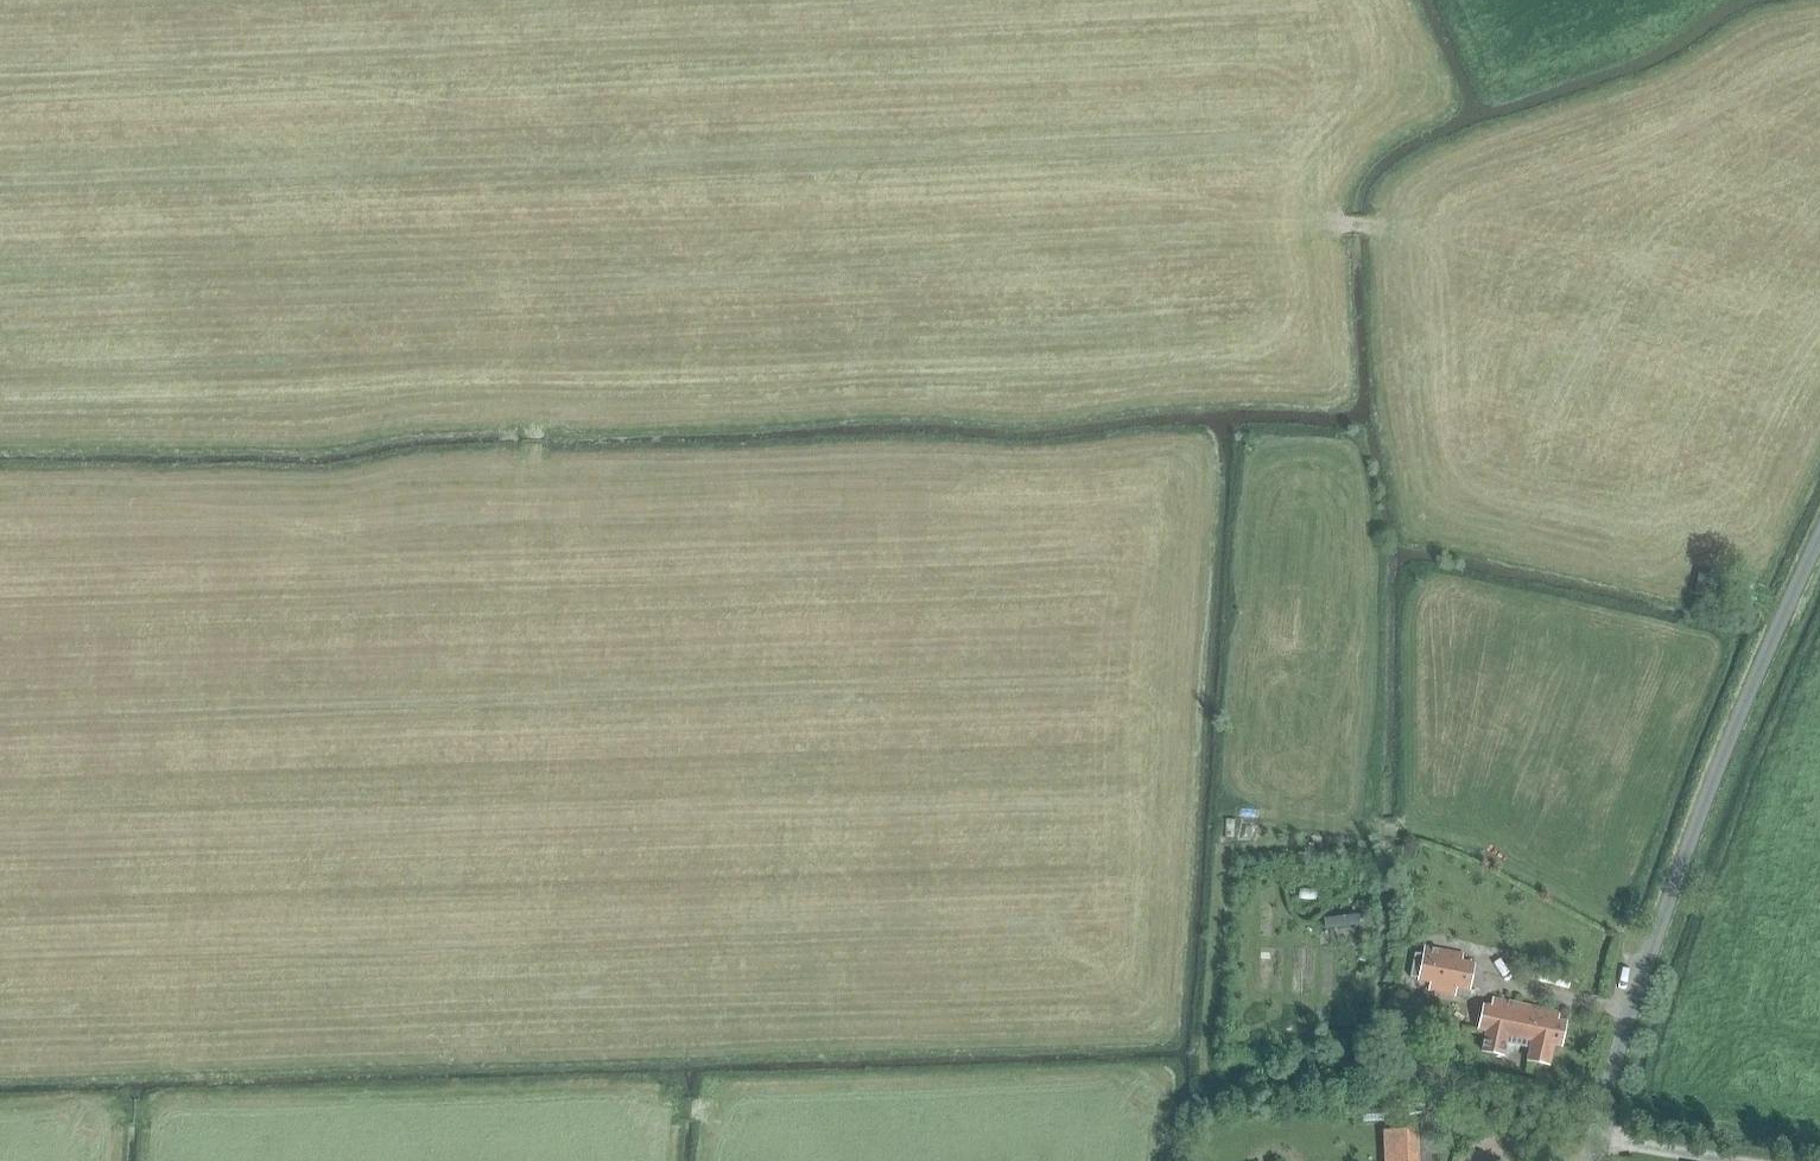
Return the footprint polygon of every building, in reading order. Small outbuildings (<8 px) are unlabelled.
[(1368,924),(1367,915),(1333,916),(1333,926),(1368,924)] [(1464,954),(1423,946),(1422,955),(1414,953),(1409,977),(1417,979),(1417,981),(1429,984),(1427,992),(1429,992),(1455,997),(1456,990),(1469,992),(1474,963),(1462,961),(1462,959),(1464,954)] [(1503,1057),(1506,1045),(1528,1050),(1525,1062),(1549,1067),(1553,1046),(1562,1048),(1567,1023),(1557,1021),(1559,1012),(1493,999),(1491,1006),(1482,1004),(1476,1031),(1483,1033),(1479,1052),(1503,1057)] [(1436,1128),(1403,1130),(1405,1160),(1438,1160),(1436,1128)]
